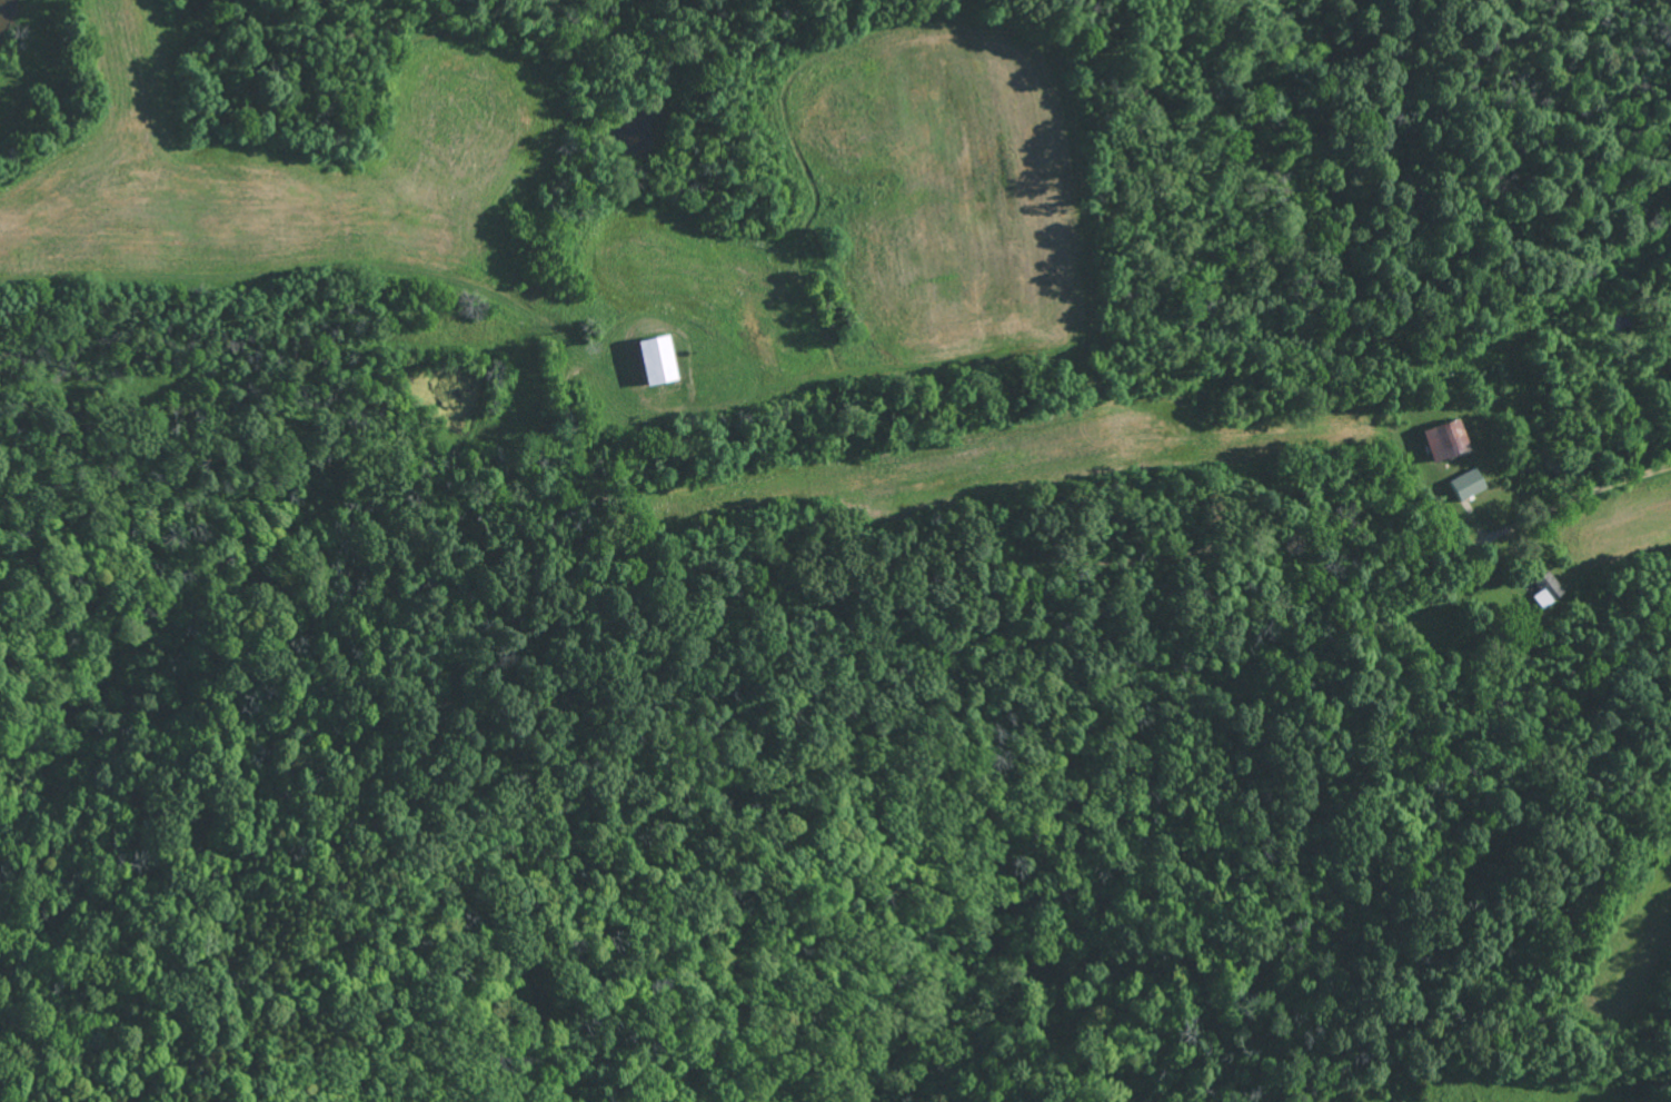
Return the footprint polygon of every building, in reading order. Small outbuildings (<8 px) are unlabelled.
[(636,342),(645,386),(676,379),(666,335),(636,342)] [(1431,461),(1468,452),(1461,420),(1423,429),(1431,461)] [(1457,500),(1485,489),(1476,469),(1449,480),(1457,500)]
